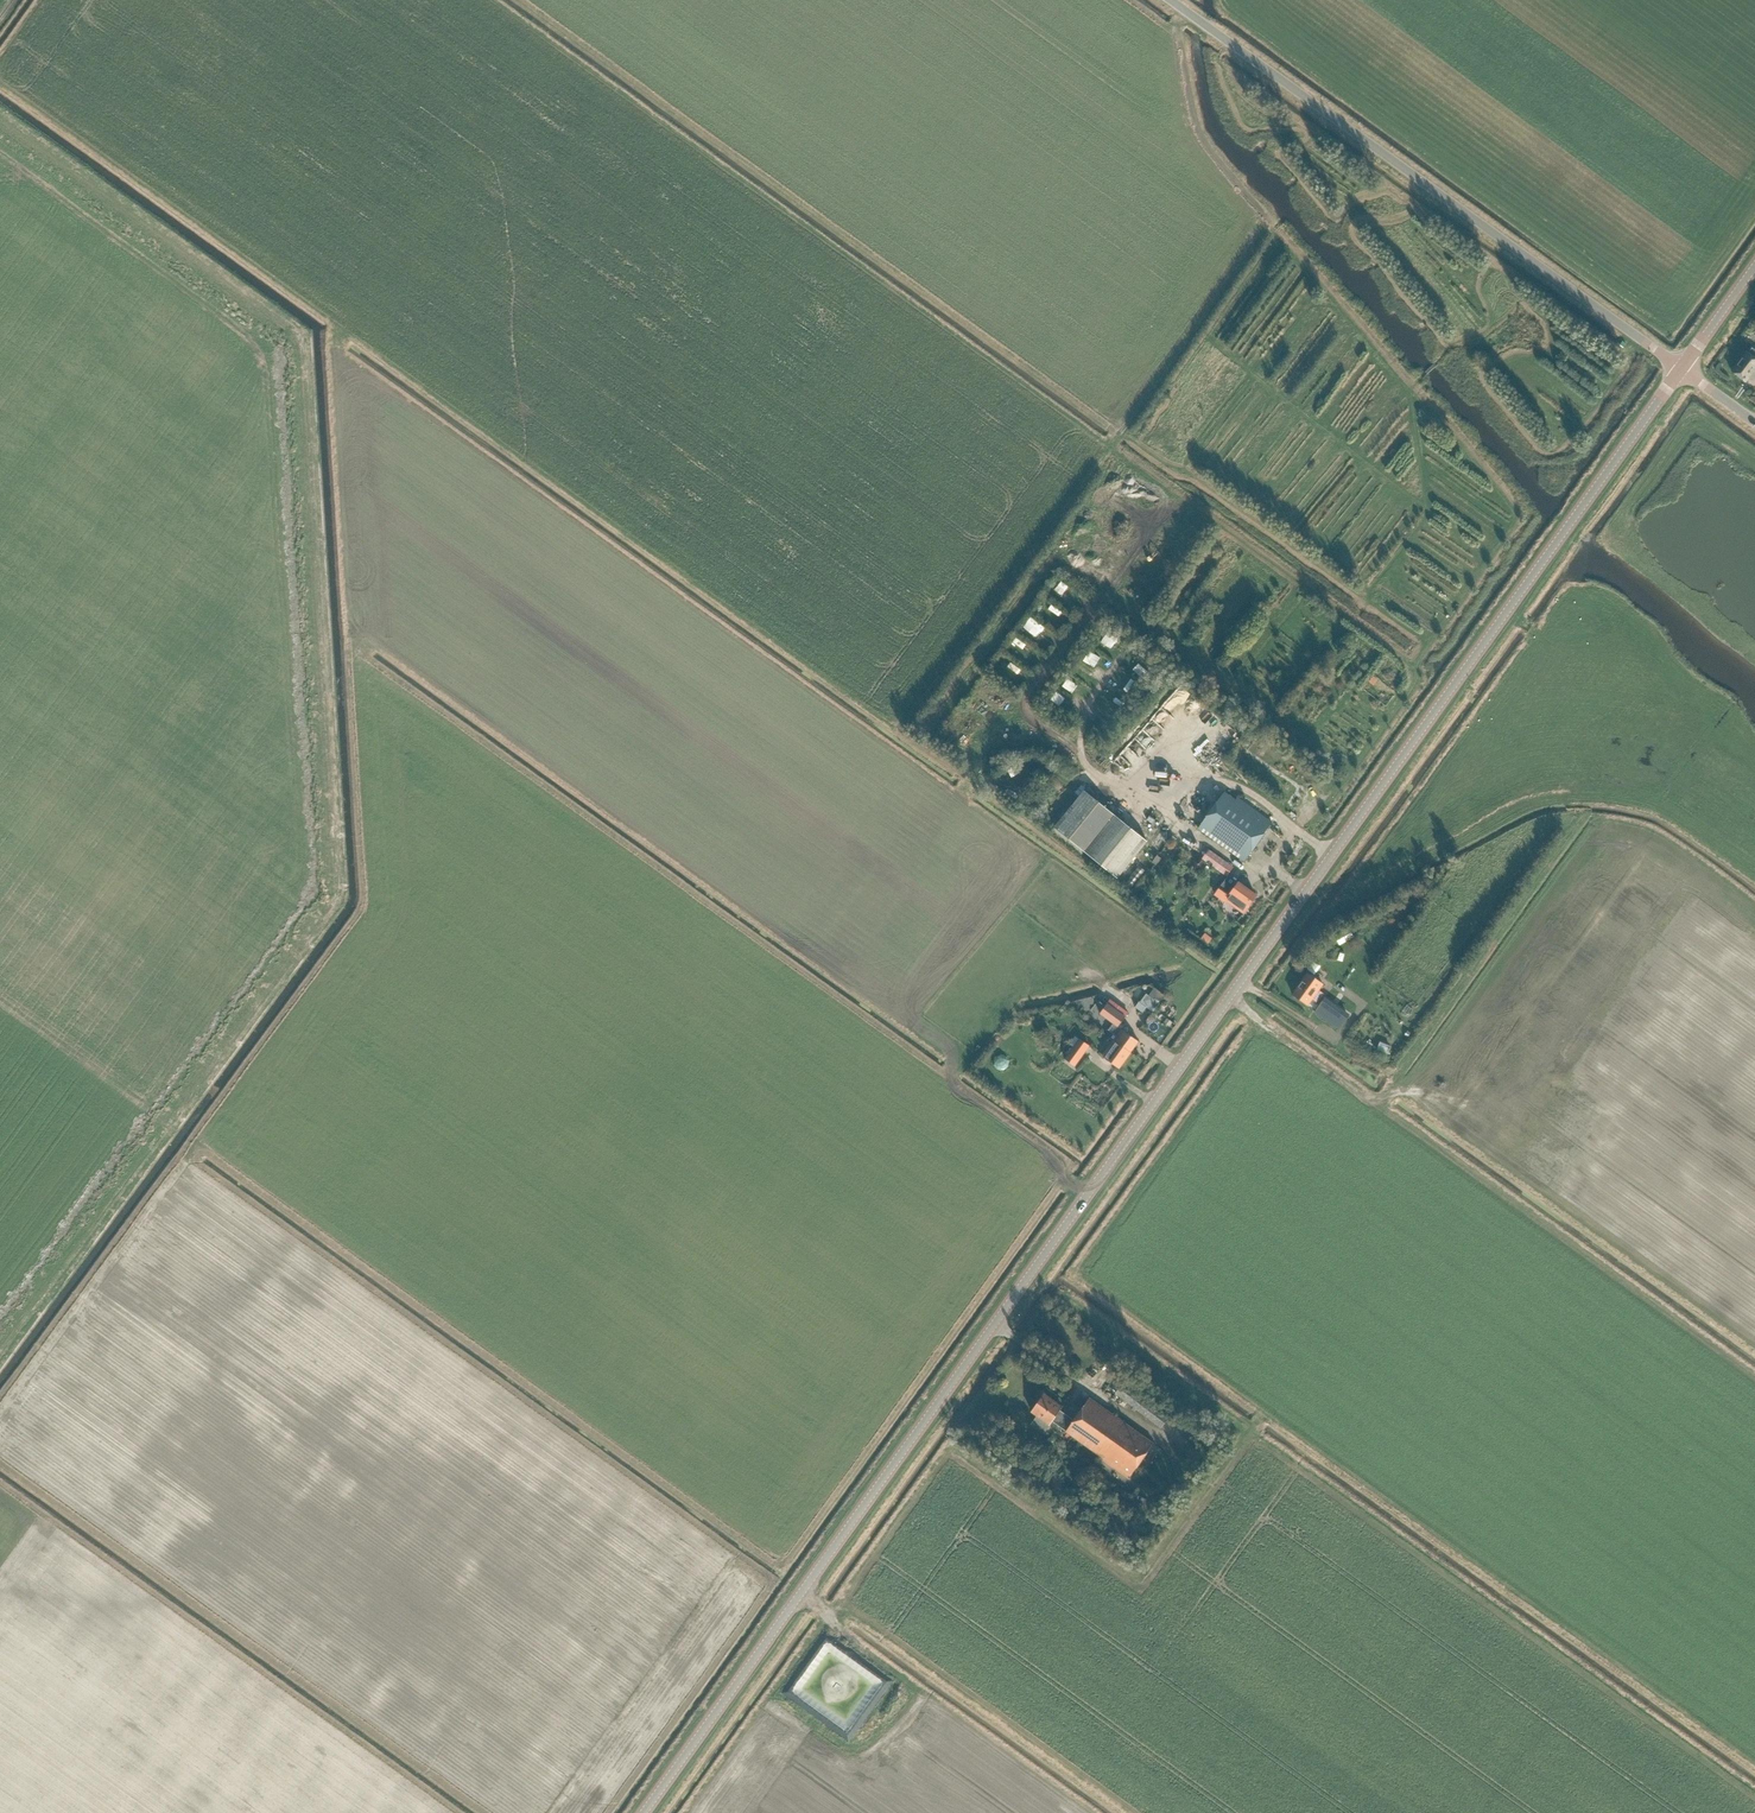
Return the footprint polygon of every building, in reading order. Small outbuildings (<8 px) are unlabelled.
[(1739,361),(1754,373),(1754,350),(1752,348),(1748,353),(1747,351),(1739,361)] [(1739,361),(1732,371),(1746,382),(1747,380),(1751,383),(1754,378),(1754,373),(1739,361)] [(1084,791),(1052,831),(1081,855),(1084,851),(1118,878),(1147,841),(1084,791)] [(1226,793),(1200,828),(1245,861),(1273,824),(1238,798),(1236,800),(1226,793)] [(1209,850),(1203,859),(1227,876),(1233,867),(1209,850)] [(1256,895),(1234,880),(1229,876),(1216,895),(1226,902),(1227,900),(1244,912),(1256,895)] [(1308,973),(1293,994),(1308,1005),(1313,999),(1318,1003),(1324,994),(1319,990),(1323,984),(1308,973)] [(1145,993),(1138,1002),(1151,1011),(1163,995),(1153,988),(1148,995),(1145,993)] [(1325,998),(1314,1013),(1339,1030),(1350,1015),(1325,998)] [(1108,1004),(1100,1014),(1119,1027),(1126,1017),(1108,1004)] [(1172,1021),(1166,1017),(1163,1021),(1169,1026),(1172,1021)] [(1114,1024),(1108,1030),(1117,1037),(1114,1041),(1131,1053),(1139,1043),(1122,1030),(1114,1024)] [(1072,1049),(1066,1058),(1076,1065),(1082,1056),(1089,1046),(1090,1046),(1080,1039),(1079,1039),(1072,1049)] [(1131,1053),(1114,1041),(1103,1057),(1117,1067),(1121,1063),(1123,1064),(1131,1053)] [(1380,1042),(1377,1050),(1388,1054),(1391,1045),(1380,1042)] [(1051,1421),(1066,1431),(1073,1420),(1059,1410),(1062,1406),(1044,1394),(1031,1412),(1049,1424),(1051,1421)] [(1089,1399),(1073,1420),(1066,1431),(1102,1457),(1101,1459),(1129,1479),(1153,1444),(1089,1399)]
